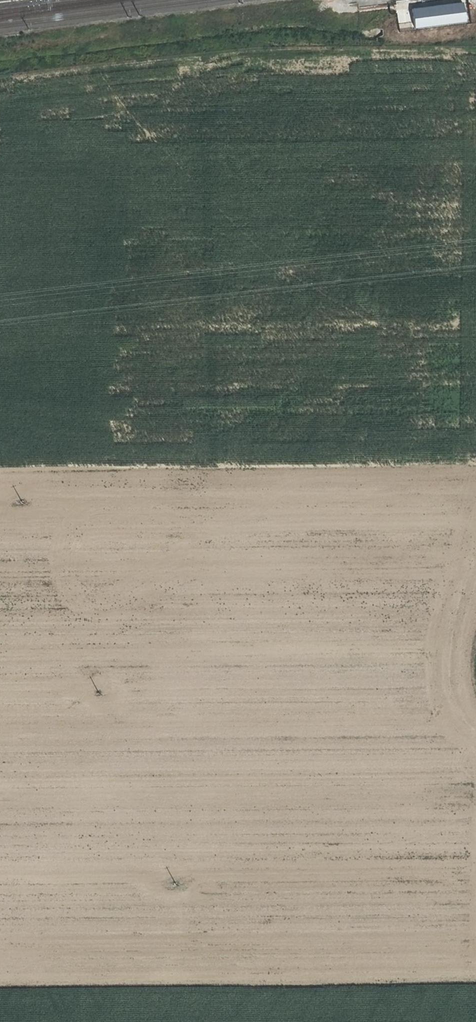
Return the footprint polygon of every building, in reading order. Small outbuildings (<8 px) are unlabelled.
[(462,0),(448,0),(412,4),(414,27),(464,22),(462,0)]
